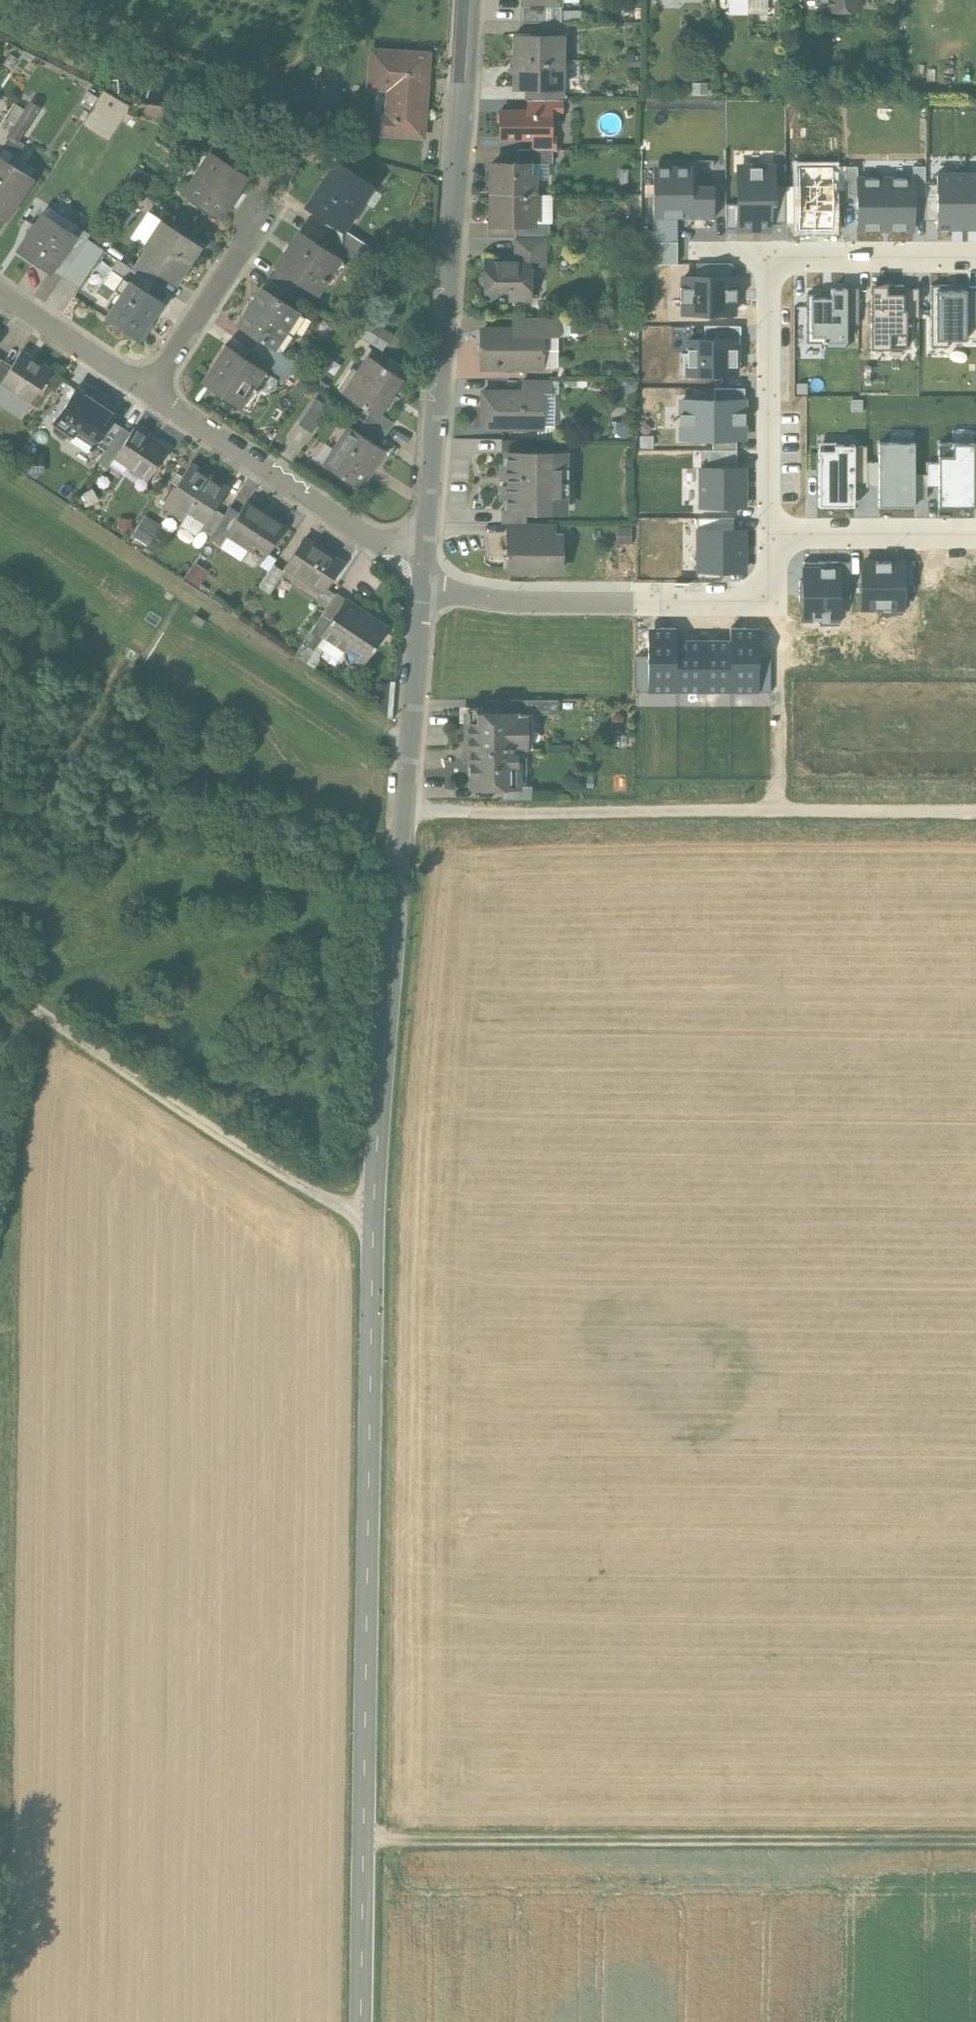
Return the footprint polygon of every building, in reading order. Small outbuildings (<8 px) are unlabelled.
[(827,10),(858,10),(858,0),(827,0),(827,10)] [(553,5),(522,4),(522,23),(542,23),(553,23),(553,5)] [(553,23),(542,23),(542,35),(563,35),(563,36),(568,36),(568,23),(553,23)] [(514,35),(514,62),(563,62),(563,36),(563,35),(542,35),(514,35)] [(422,137),(427,57),(372,53),(369,91),(389,92),(387,118),(377,117),(376,134),(422,137)] [(514,62),(514,89),(527,89),(562,89),(563,62),(514,62)] [(562,89),(527,89),(527,101),(562,101),(562,89)] [(99,99),(89,93),(75,114),(85,120),(99,99)] [(562,101),(527,101),(527,113),(552,113),(552,115),(562,115),(562,101)] [(19,143),(42,109),(31,103),(15,128),(4,121),(0,126),(0,130),(9,136),(19,143)] [(500,123),(500,139),(532,139),(552,139),(552,137),(552,115),(552,113),(527,113),(499,113),(497,114),(497,122),(498,123),(500,123)] [(9,136),(0,130),(0,149),(9,136)] [(210,153),(211,151),(225,161),(233,149),(213,135),(204,149),(210,153)] [(0,149),(0,163),(8,168),(11,164),(23,145),(19,143),(9,136),(0,149)] [(552,139),(532,139),(532,151),(551,151),(556,151),(556,137),(552,137),(552,139)] [(225,161),(211,151),(210,153),(183,194),(219,217),(247,175),(225,161)] [(551,151),(532,151),(518,151),(517,164),(528,165),(552,165),(551,151)] [(32,178),(11,164),(8,168),(0,163),(0,215),(5,218),(32,178)] [(340,187),(362,202),(372,189),(336,164),(328,175),(343,184),(340,187)] [(491,195),(533,195),(533,178),(529,178),(528,165),(517,164),(491,165),(491,195)] [(652,166),(653,229),(672,229),(672,219),(713,218),(713,186),(692,186),(692,166),(652,166)] [(913,179),(913,197),(925,197),(925,185),(925,166),(913,166),(913,179)] [(769,231),(769,223),(769,202),(773,202),(773,187),(773,167),(737,167),(738,204),(738,228),(738,231),(769,231)] [(845,197),(857,197),(857,178),(857,167),(845,167),(845,197)] [(817,230),(831,230),(831,169),(798,169),(798,227),(817,226),(817,230)] [(937,173),(937,185),(937,221),(937,229),(952,229),(952,225),(965,225),(965,173),(937,173)] [(965,173),(965,225),(975,225),(975,173),(965,173)] [(343,184),(328,175),(307,207),(343,231),(362,202),(340,187),(343,184)] [(885,179),(857,178),(857,197),(857,231),(885,231),(885,179)] [(913,179),(885,179),(885,231),(913,231),(913,197),(913,179)] [(937,185),(925,185),(925,197),(925,221),(937,221),(937,185)] [(769,223),(785,223),(785,187),(773,187),(773,202),(769,202),(769,223)] [(491,195),(491,225),(515,225),(533,225),(533,224),(533,195),(491,195)] [(738,228),(738,204),(726,205),(726,228),(738,228)] [(74,236),(42,215),(19,250),(50,271),(52,269),(66,248),(74,236)] [(200,248),(160,222),(143,247),(146,249),(139,260),(159,273),(172,282),(185,262),(189,265),(200,248)] [(533,224),(533,225),(515,225),(515,239),(545,239),(549,239),(549,224),(533,224)] [(672,242),(672,229),(653,229),(640,229),(640,242),(672,242)] [(324,247),(300,231),(276,268),(295,281),(317,295),(340,259),(341,258),(324,247)] [(347,232),(339,244),(360,258),(368,246),(347,232)] [(324,247),(341,258),(340,259),(364,275),(371,264),(360,258),(339,244),(330,238),(324,247)] [(545,239),(515,239),(515,261),(530,261),(530,266),(545,266),(545,239)] [(87,240),(77,255),(63,277),(79,287),(103,251),(87,240)] [(77,255),(66,248),(52,269),(63,277),(77,255)] [(159,273),(139,260),(132,270),(152,283),(159,273)] [(486,287),(486,301),(529,301),(530,266),(530,261),(515,261),(486,261),(486,273),(483,273),(479,276),(479,283),(483,287),(486,287)] [(733,278),(733,265),(697,265),(697,277),(733,278)] [(276,268),(269,279),(288,291),(295,281),(276,268)] [(129,284),(130,283),(145,293),(152,283),(132,270),(125,281),(129,284)] [(735,278),(733,278),(697,277),(682,277),(682,287),(680,287),(680,304),(682,304),(682,313),(734,313),(734,301),(736,301),(737,289),(735,289),(735,278)] [(263,288),(282,300),(288,291),(269,279),(263,288)] [(145,293),(130,283),(129,284),(107,318),(138,339),(155,313),(157,314),(163,305),(145,293)] [(966,326),(966,290),(948,290),(948,285),(931,285),(930,347),(948,347),(948,340),(966,340),(966,326)] [(263,288),(262,287),(238,324),(260,339),(274,348),(275,347),(282,352),(295,331),(288,327),(298,311),(282,300),(263,288)] [(902,320),(902,290),(902,288),(869,288),(869,350),(902,350),(902,320)] [(846,325),(846,289),(831,289),(831,298),(821,298),(821,294),(806,294),(807,343),(824,343),(824,349),(847,349),(846,325)] [(846,325),(859,325),(859,289),(846,289),(846,325)] [(919,320),(919,290),(902,290),(902,320),(919,320)] [(975,326),(975,290),(966,290),(966,326),(975,326)] [(368,319),(376,325),(384,313),(375,308),(368,319)] [(357,335),(382,351),(392,335),(376,325),(368,319),(357,335)] [(524,319),(524,331),(542,331),(542,337),(560,338),(560,319),(524,319)] [(737,327),(704,327),(704,341),(737,341),(737,327)] [(482,356),(482,369),(542,369),(542,337),(542,331),(524,331),(482,331),(482,343),(479,345),(479,354),(482,356)] [(260,339),(253,350),(279,367),(289,373),(297,361),(282,352),(275,347),(274,348),(260,339)] [(740,341),(737,341),(704,341),(687,341),(687,354),(682,354),(682,374),(736,375),(736,356),(740,356),(740,341)] [(225,344),(201,380),(224,395),(223,397),(240,408),(265,372),(265,371),(247,359),(225,344)] [(247,359),(265,371),(265,372),(272,377),(279,367),(253,350),(247,359)] [(12,367),(1,383),(2,384),(31,403),(50,373),(20,353),(12,367)] [(384,367),(399,377),(405,368),(391,358),(384,367)] [(389,392),(399,377),(384,367),(382,369),(366,359),(357,372),(361,375),(347,396),(365,407),(366,406),(372,410),(379,415),(379,414),(392,394),(389,392)] [(12,367),(1,360),(0,362),(0,388),(2,384),(1,383),(12,367)] [(523,393),(538,393),(538,394),(552,394),(552,381),(523,381),(523,393)] [(2,384),(0,388),(0,406),(20,419),(31,403),(2,384)] [(78,389),(56,423),(92,447),(110,420),(114,414),(78,389)] [(745,401),(744,389),(714,389),(714,401),(745,401)] [(482,392),(482,428),(538,429),(538,394),(538,393),(523,393),(482,392)] [(299,423),(313,432),(329,408),(315,399),(299,423)] [(745,439),(745,401),(714,401),(680,401),(680,439),(712,439),(736,439),(745,439)] [(379,415),(372,410),(364,422),(384,436),(393,423),(379,414),(379,415)] [(105,450),(120,427),(110,420),(92,447),(102,454),(105,450)] [(384,436),(364,422),(357,432),(378,446),(384,436)] [(130,433),(120,427),(105,450),(115,456),(130,433)] [(149,437),(134,427),(130,433),(115,456),(149,478),(167,451),(148,439),(149,437)] [(359,489),(384,450),(378,446),(357,432),(349,427),(333,452),(338,455),(330,467),(325,464),(324,466),(359,489)] [(712,439),(713,451),(736,451),(736,439),(712,439)] [(506,454),(526,454),(527,441),(502,441),(502,455),(506,455),(506,454)] [(914,499),(915,475),(914,443),(878,443),(878,463),(878,488),(878,507),(915,507),(914,499)] [(975,508),(974,499),(975,475),(974,443),(938,443),(938,463),(938,487),(938,508),(975,508)] [(854,483),(854,447),(854,445),(834,445),(834,450),(818,450),(819,507),(854,507),(854,483)] [(866,483),(866,463),(866,447),(854,447),(854,483),(866,483)] [(700,451),(700,469),(736,469),(736,451),(713,451),(700,451)] [(506,510),(505,512),(526,512),(561,512),(561,454),(526,454),(506,454),(506,455),(506,467),(502,467),(502,480),(507,480),(507,485),(502,485),(502,498),(506,498),(506,510)] [(41,473),(40,455),(25,456),(26,474),(41,473)] [(878,488),(878,463),(866,463),(866,483),(866,487),(878,488)] [(926,487),(938,487),(938,463),(926,463),(926,475),(926,487)] [(191,464),(164,505),(185,519),(188,513),(204,524),(214,509),(226,491),(209,479),(210,477),(191,464)] [(736,469),(700,469),(701,507),(744,507),(744,469),(736,469)] [(926,487),(926,475),(915,475),(914,499),(926,499),(926,487)] [(239,515),(226,534),(227,534),(251,550),(254,545),(267,553),(281,532),(270,525),(274,519),(248,502),(239,515)] [(226,534),(239,515),(229,508),(224,516),(211,535),(222,542),(227,534),(226,534)] [(211,535),(224,516),(214,509),(204,524),(201,529),(211,536),(211,535)] [(526,512),(505,512),(506,510),(501,510),(501,524),(509,525),(526,525),(526,512)] [(159,527),(143,516),(130,535),(146,547),(159,527)] [(526,525),(509,525),(509,536),(527,537),(527,525),(526,525)] [(527,525),(527,537),(554,537),(554,525),(527,525)] [(744,531),(698,531),(699,571),(744,571),(744,531)] [(509,571),(561,571),(561,537),(554,537),(527,537),(509,536),(509,571)] [(305,539),(286,566),(287,567),(322,591),(323,591),(325,588),(342,563),(305,539)] [(838,626),(838,599),(839,569),(836,569),(836,563),(818,562),(818,569),(803,569),(803,581),(799,581),(799,601),(803,601),(803,620),(819,620),(818,626),(838,626)] [(902,615),(902,590),(902,562),(862,562),(863,609),(880,609),(880,615),(902,615)] [(902,590),(914,590),(914,562),(902,562),(902,590)] [(850,599),(851,563),(836,563),(836,569),(839,569),(838,599),(850,599)] [(282,575),(284,571),(273,564),(259,587),(270,594),(270,593),(275,585),(282,575)] [(194,565),(185,578),(197,585),(206,572),(194,565)] [(317,598),(322,591),(287,567),(284,571),(282,575),(317,598)] [(275,585),(270,593),(277,597),(282,590),(275,585)] [(326,608),(335,595),(325,588),(323,591),(322,591),(317,598),(315,601),(326,608)] [(321,616),(332,623),(346,601),(336,594),(335,595),(326,608),(321,616)] [(332,623),(323,637),(345,651),(344,653),(344,655),(344,657),(344,659),(345,661),(346,662),(348,664),(349,665),(351,666),(353,666),(355,666),(357,666),(359,665),(361,664),(363,663),(364,661),(365,660),(386,628),(346,601),(332,623)] [(323,637),(332,623),(321,616),(302,643),(314,651),(323,637)] [(712,642),(703,642),(703,695),(760,694),(759,628),(729,629),(729,642),(712,642)] [(703,695),(703,642),(693,642),(677,642),(677,629),(656,630),(647,630),(647,695),(703,695)] [(306,663),(314,651),(302,643),(295,655),(306,663)] [(376,709),(384,714),(386,686),(378,685),(376,709)] [(384,714),(393,720),(395,687),(386,686),(384,714)] [(510,714),(526,714),(526,715),(558,715),(558,701),(510,701),(510,714)] [(526,750),(526,715),(526,714),(510,714),(466,714),(466,750),(470,750),(520,750),(526,750)] [(520,787),(520,750),(470,750),(470,788),(503,788),(520,788),(520,787)] [(520,787),(520,788),(503,788),(503,800),(532,800),(532,787),(520,787)]
